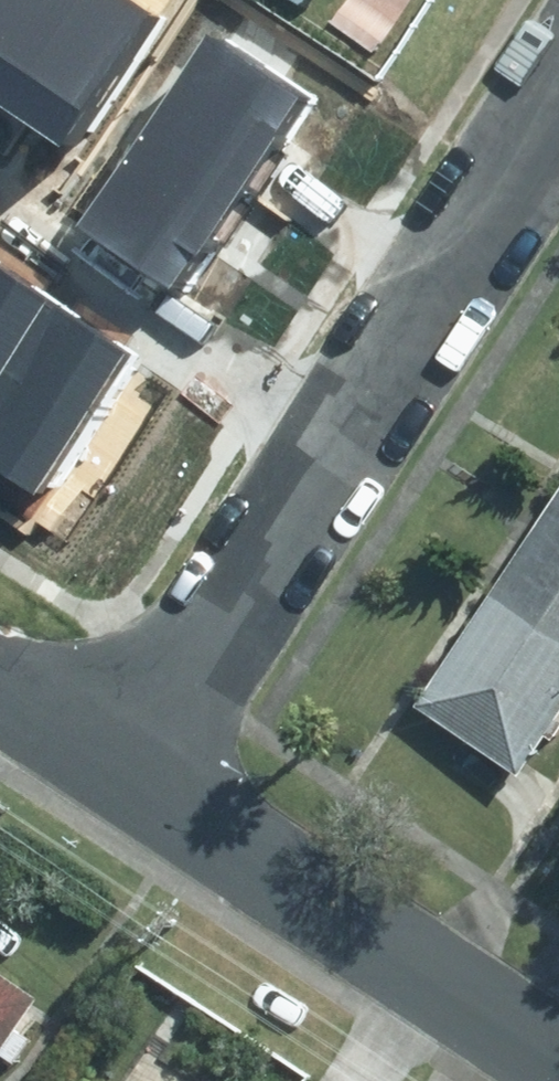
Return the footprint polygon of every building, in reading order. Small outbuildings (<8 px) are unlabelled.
[(10,113),(84,0),(6,0),(0,9),(0,107),(10,113)] [(65,149),(155,11),(138,0),(84,0),(10,113),(65,149)] [(209,32),(147,130),(244,191),(306,94),(209,32)] [(147,130),(85,227),(182,288),(244,191),(147,130)] [(0,270),(0,384),(53,305),(0,270)] [(53,305),(0,384),(0,466),(39,492),(129,355),(53,305)] [(478,604),(558,659),(558,499),(552,495),(478,604)] [(404,714),(510,785),(558,713),(558,659),(478,604),(404,714)] [(50,989),(0,956),(0,1065),(50,989)] [(125,1071),(119,1080),(142,1080),(125,1071)]
